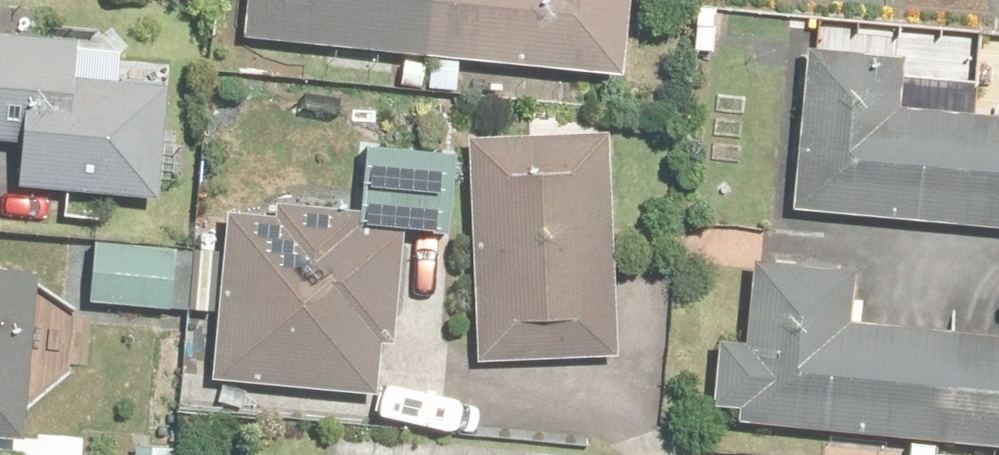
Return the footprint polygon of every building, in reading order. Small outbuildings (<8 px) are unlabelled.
[(214,93),(293,94),(293,96),(467,104),(466,108),(574,116),(582,0),(216,0),(214,93)] [(972,6),(971,56),(998,56),(998,0),(890,0),(972,6)] [(49,124),(52,74),(0,71),(0,228),(99,237),(108,129),(49,124)] [(736,106),(730,263),(955,272),(998,274),(998,166),(959,165),(825,154),(824,113),(736,106)] [(397,200),(316,185),(302,262),(382,277),(397,200)] [(564,191),(401,196),(408,413),(571,408),(564,191)] [(321,274),(163,256),(144,425),(302,443),(321,274)] [(142,283),(36,275),(31,348),(137,356),(142,283)] [(695,296),(688,386),(659,385),(658,454),(998,454),(998,320),(695,296)]
